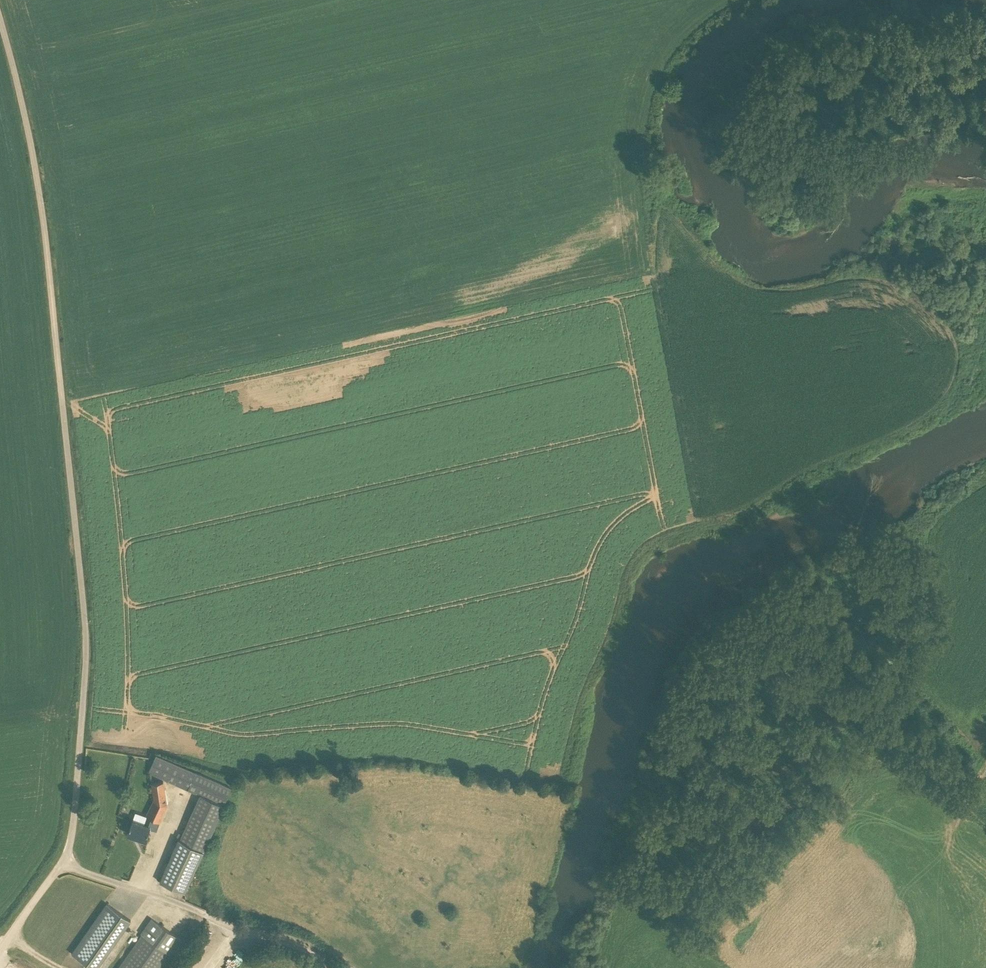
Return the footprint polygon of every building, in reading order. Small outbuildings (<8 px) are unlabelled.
[(232,788),(156,755),(149,771),(200,794),(224,805),(232,788)] [(166,806),(167,798),(164,781),(152,782),(154,801),(143,823),(133,820),(128,834),(146,840),(148,830),(155,833),(158,823),(166,806)] [(204,850),(223,805),(200,795),(180,839),(204,850)] [(179,840),(161,882),(184,893),(203,851),(179,840)] [(107,904),(72,954),(92,967),(97,967),(131,920),(107,904)] [(153,920),(119,967),(158,967),(179,939),(153,920)]
